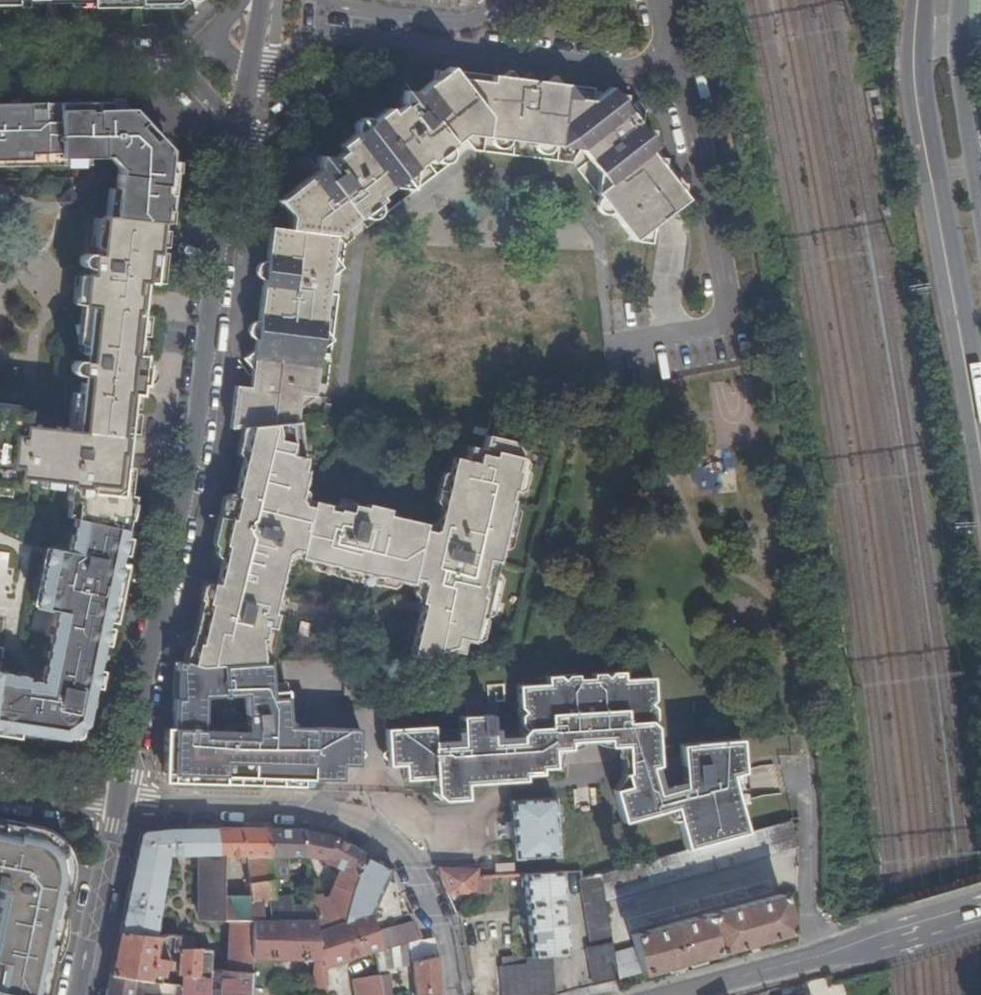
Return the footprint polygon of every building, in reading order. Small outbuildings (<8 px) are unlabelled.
[(1,9),(1,6),(20,6),(20,3),(49,2),(49,0),(0,0),(0,9),(1,9)] [(386,107),(363,126),(401,177),(425,158),(428,162),(479,121),(485,122),(483,137),(514,141),(516,135),(528,137),(527,143),(559,148),(561,135),(567,136),(579,152),(584,148),(593,158),(587,163),(606,187),(595,196),(632,244),(648,246),(649,239),(656,233),(652,228),(686,202),(667,177),(663,180),(655,169),(659,167),(649,154),(656,148),(638,125),(639,114),(628,113),(625,116),(619,108),(623,105),(610,89),(593,103),(565,99),(567,86),(536,82),(530,73),(522,80),(521,85),(512,83),(513,78),(492,76),(490,87),(464,84),(449,66),(408,99),(399,88),(398,100),(401,105),(390,113),(386,107)] [(30,160),(30,154),(59,154),(59,157),(88,157),(107,156),(113,163),(119,170),(117,189),(113,218),(161,224),(163,211),(169,212),(173,173),(170,173),(171,159),(169,157),(170,152),(161,143),(156,148),(143,134),(132,121),(137,116),(130,109),(126,109),(124,106),(109,106),(108,103),(0,105),(0,161),(30,160)] [(628,113),(623,105),(619,108),(625,116),(628,113)] [(230,431),(242,429),(252,428),(295,424),(298,396),(314,398),(333,234),(381,198),(378,194),(397,180),(401,177),(363,126),(339,145),(342,150),(331,158),(329,155),(318,155),(317,166),(318,169),(294,187),(287,229),(270,227),(257,330),(250,389),(234,387),(230,431)] [(0,161),(0,167),(88,166),(88,157),(59,157),(59,154),(30,154),(30,160),(0,161)] [(663,180),(667,177),(659,167),(655,169),(663,180)] [(75,194),(69,188),(55,202),(61,208),(69,216),(83,203),(75,194)] [(106,217),(113,218),(117,189),(109,189),(106,217)] [(161,224),(113,218),(106,217),(104,217),(104,219),(101,248),(100,255),(88,254),(84,256),(83,259),(81,261),(82,266),(85,268),(87,269),(90,270),(90,274),(85,274),(84,276),(81,306),(89,307),(84,345),(83,356),(88,357),(88,362),(80,362),(76,362),(74,365),(72,367),(73,371),(75,374),(76,375),(86,377),(86,383),(80,382),(79,394),(75,433),(66,432),(24,427),(25,415),(16,414),(0,412),(0,488),(9,489),(17,490),(19,477),(43,480),(59,482),(70,483),(67,502),(69,503),(79,505),(77,520),(125,531),(132,497),(120,495),(123,468),(124,455),(126,438),(130,409),(137,342),(140,314),(142,298),(144,282),(152,282),(155,255),(160,255),(160,249),(162,231),(163,224),(161,224)] [(101,248),(104,219),(95,218),(92,247),(101,248)] [(155,255),(152,282),(162,283),(164,255),(160,255),(155,255)] [(81,306),(84,276),(76,275),(73,305),(81,306)] [(89,307),(81,306),(77,344),(84,345),(89,307)] [(137,342),(130,409),(137,410),(140,385),(143,385),(145,368),(142,368),(145,343),(137,342)] [(75,433),(79,394),(70,393),(66,432),(75,433)] [(16,414),(17,406),(0,404),(0,412),(16,414)] [(304,460),(299,423),(295,424),(252,428),(245,459),(236,495),(233,495),(233,496),(221,547),(226,548),(223,561),(218,587),(215,599),(208,597),(207,606),(210,607),(199,651),(191,649),(187,651),(184,663),(202,667),(262,663),(262,662),(260,642),(263,641),(266,629),(273,631),(277,617),(273,616),(285,566),(287,554),(293,551),(300,552),(299,559),(315,562),(335,567),(335,569),(379,580),(379,578),(398,583),(411,585),(412,580),(420,581),(423,587),(420,600),(419,605),(423,606),(411,658),(441,665),(444,652),(462,656),(465,642),(472,644),(473,642),(479,618),(483,620),(494,576),(498,561),(500,551),(511,508),(512,503),(509,502),(511,493),(515,494),(520,474),(516,473),(520,460),(523,447),(488,438),(484,452),(470,448),(467,463),(454,460),(451,475),(443,508),(439,523),(437,530),(432,534),(425,532),(426,526),(388,518),(389,512),(367,507),(366,511),(352,508),(352,510),(339,506),(339,510),(312,503),(310,510),(305,509),(301,504),(301,497),(302,492),(307,474),(301,472),(304,460)] [(252,428),(242,429),(240,436),(242,436),(238,454),(241,460),(245,459),(252,428)] [(524,461),(520,460),(516,473),(520,474),(515,494),(519,496),(524,493),(528,476),(525,473),(527,466),(524,461)] [(131,469),(123,468),(120,495),(128,495),(131,469)] [(438,507),(443,508),(451,475),(447,474),(441,478),(435,502),(438,507)] [(58,490),(59,482),(43,480),(42,488),(58,490)] [(0,488),(0,496),(8,497),(9,489),(0,488)] [(306,493),(302,492),(301,497),(301,504),(305,509),(310,510),(312,503),(307,502),(306,493)] [(125,531),(127,531),(135,496),(128,495),(120,495),(132,497),(125,531)] [(221,547),(233,496),(229,495),(223,499),(212,544),(215,549),(214,554),(218,560),(223,561),(226,548),(221,547)] [(67,518),(77,520),(79,505),(69,503),(67,518)] [(515,509),(511,508),(500,551),(505,552),(510,549),(518,515),(515,509)] [(127,531),(125,531),(77,520),(70,554),(48,549),(35,608),(57,613),(42,686),(29,684),(29,681),(0,675),(0,729),(19,732),(66,738),(86,725),(94,689),(97,671),(103,646),(107,628),(108,623),(110,623),(123,563),(120,563),(121,556),(125,539),(127,531)] [(427,527),(426,526),(425,532),(432,534),(437,530),(439,523),(435,522),(427,527)] [(131,540),(125,539),(121,556),(128,557),(131,540)] [(296,558),(299,559),(300,552),(293,551),(287,554),(285,566),(287,566),(291,564),(292,560),(296,558)] [(397,586),(398,583),(379,578),(379,580),(335,569),(335,567),(315,562),(313,567),(316,571),(332,575),(332,577),(377,588),(378,585),(392,589),(397,586)] [(128,565),(123,563),(110,623),(115,624),(128,565)] [(498,577),(494,576),(483,620),(479,618),(473,642),(478,643),(482,641),(485,626),(488,627),(492,624),(502,582),(498,577)] [(416,599),(420,600),(423,587),(420,581),(412,580),(411,585),(415,587),(413,594),(416,599)] [(201,604),(191,649),(199,651),(210,607),(207,606),(208,597),(215,599),(218,587),(212,586),(212,587),(208,586),(202,589),(199,602),(201,604)] [(112,629),(107,628),(103,646),(108,647),(112,629)] [(260,642),(262,662),(269,662),(272,662),(270,650),(275,632),(273,631),(266,629),(263,641),(260,642)] [(329,648),(330,657),(338,657),(338,648),(329,648)] [(184,663),(176,662),(176,679),(174,730),(167,730),(166,782),(300,786),(308,747),(313,727),(293,727),(293,725),(290,722),(286,720),(285,681),(269,681),(269,662),(262,662),(262,663),(202,667),(184,663)] [(97,671),(94,689),(99,690),(103,672),(97,671)] [(730,740),(708,741),(656,745),(652,678),(622,680),(622,672),(592,675),(592,679),(577,679),(577,676),(547,677),(547,685),(518,687),(521,728),(491,730),(490,714),(482,715),(481,708),(467,709),(467,716),(459,716),(460,731),(432,733),(432,728),(387,730),(389,766),(405,765),(405,780),(433,779),(434,794),(442,799),(464,798),(465,782),(491,781),(509,779),(523,778),(523,772),(539,771),(539,765),(553,764),(553,748),(569,747),(569,740),(608,738),(609,745),(625,744),(627,772),(624,772),(627,786),(613,790),(622,821),(673,807),(686,850),(744,834),(735,803),(720,808),(712,780),(727,776),(740,772),(738,739),(730,740)] [(308,747),(300,786),(305,786),(305,779),(342,779),(342,765),(358,764),(359,728),(313,727),(308,747)] [(19,738),(19,732),(0,729),(0,736),(19,738)] [(735,803),(727,776),(712,780),(720,808),(735,803)] [(558,858),(553,799),(510,801),(513,860),(558,858)] [(744,834),(686,850),(600,873),(605,900),(795,846),(788,821),(744,834)] [(69,885),(62,884),(58,872),(54,862),(51,856),(48,851),(44,847),(43,845),(38,841),(30,834),(23,830),(24,825),(0,822),(0,885),(2,885),(0,893),(0,991),(19,994),(48,994),(69,885)] [(43,845),(51,839),(43,827),(24,825),(23,830),(30,834),(38,841),(43,845)] [(254,858),(253,829),(218,830),(221,858),(224,858),(247,858),(254,858)] [(270,858),(268,830),(253,829),(254,858),(270,858)] [(204,885),(224,885),(224,858),(221,858),(218,830),(172,830),(145,833),(140,837),(128,891),(162,894),(168,856),(201,855),(202,885),(204,885)] [(308,858),(305,831),(268,830),(270,858),(271,871),(282,870),(286,858),(308,858)] [(324,860),(335,838),(305,831),(308,858),(324,860)] [(344,923),(368,855),(335,838),(324,860),(323,862),(341,869),(329,902),(321,901),(320,896),(313,896),(314,905),(316,921),(318,931),(344,923)] [(54,862),(63,856),(51,839),(43,845),(44,847),(48,851),(51,856),(54,862)] [(373,912),(393,868),(368,855),(344,923),(371,915),(373,912)] [(69,885),(73,869),(63,856),(54,862),(58,872),(62,884),(69,885)] [(272,881),(271,871),(270,858),(254,858),(247,858),(249,884),(272,881)] [(477,874),(438,872),(447,893),(489,895),(489,877),(477,879),(477,874)] [(524,875),(531,956),(523,957),(524,964),(500,967),(503,994),(554,994),(550,955),(567,954),(559,873),(524,875)] [(593,987),(618,980),(614,953),(605,900),(600,873),(581,878),(591,946),(587,947),(593,987)] [(270,898),(275,897),(272,881),(249,884),(252,897),(224,898),(224,921),(237,922),(253,921),(256,920),(253,902),(263,899),(270,898)] [(224,921),(224,898),(224,885),(204,885),(203,921),(224,921)] [(162,894),(128,891),(119,933),(155,937),(162,894)] [(634,948),(641,974),(791,932),(780,895),(655,929),(651,917),(629,923),(632,936),(631,936),(634,948)] [(316,921),(314,905),(293,907),(292,896),(275,897),(270,898),(272,920),(316,921)] [(272,920),(270,898),(263,899),(263,920),(272,920)] [(322,967),(322,965),(318,931),(316,921),(272,920),(263,920),(263,899),(253,902),(256,920),(253,921),(251,958),(314,959),(314,967),(322,967)] [(322,965),(380,946),(377,936),(371,915),(344,923),(318,931),(322,965)] [(230,973),(250,974),(251,958),(253,921),(237,922),(230,973)] [(383,952),(422,940),(415,923),(377,936),(380,946),(383,952)] [(155,937),(119,933),(110,976),(134,979),(150,982),(151,977),(164,978),(166,970),(170,970),(171,962),(155,958),(159,938),(155,937)] [(432,938),(422,940),(383,952),(375,954),(379,976),(382,994),(391,994),(387,970),(412,966),(415,994),(441,994),(437,954),(432,938)] [(193,940),(177,939),(176,952),(179,952),(193,952),(193,940)] [(634,948),(614,953),(618,980),(641,974),(634,948)] [(193,952),(179,952),(177,978),(183,978),(198,978),(200,959),(198,959),(198,952),(193,952)] [(499,957),(500,967),(524,964),(523,957),(523,955),(499,957)] [(324,987),(322,967),(314,967),(314,987),(324,987)] [(220,994),(249,994),(250,974),(230,973),(221,973),(220,994)] [(110,976),(107,992),(127,994),(131,994),(134,979),(110,976)] [(379,976),(358,980),(360,994),(382,994),(379,976)] [(209,979),(198,978),(183,978),(182,994),(208,994),(209,979)] [(305,994),(325,994),(324,987),(314,987),(305,988),(305,994)]
